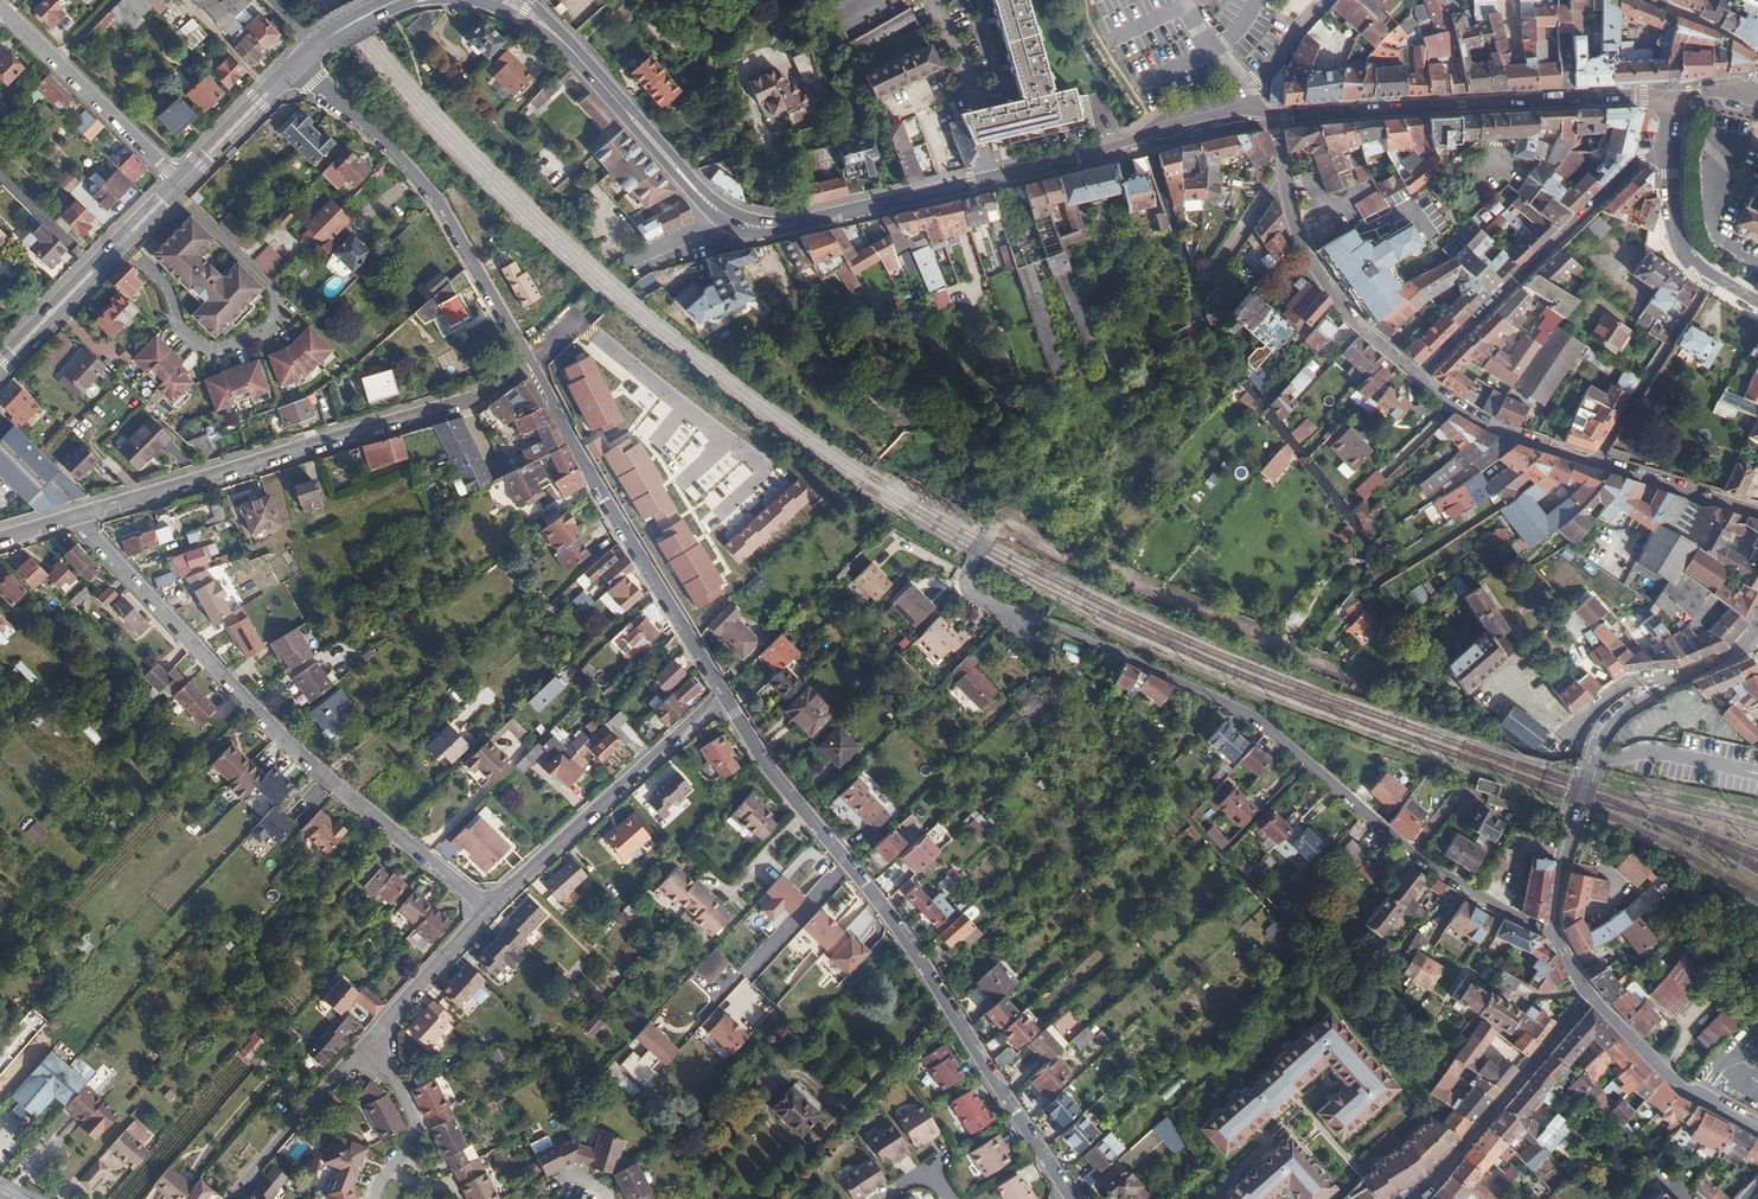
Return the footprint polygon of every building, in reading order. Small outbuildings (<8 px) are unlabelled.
[(63,14),(60,10),(61,8),(53,0),(45,0),(35,10),(50,27),(63,14)] [(136,28),(124,15),(132,9),(124,0),(121,0),(108,13),(114,20),(128,35),(136,28)] [(144,0),(124,0),(132,9),(140,18),(151,7),(144,0)] [(151,7),(158,15),(166,8),(159,0),(144,0),(151,7)] [(219,2),(217,0),(197,0),(230,34),(240,25),(233,18),(219,2)] [(219,2),(233,18),(252,0),(221,0),(219,2)] [(1071,88),(1050,93),(1023,0),(994,0),(1023,99),(981,109),(960,114),(974,144),(995,139),(1010,135),(1012,142),(1092,124),(1086,96),(1073,98),(1071,88)] [(1331,5),(1346,20),(1359,2),(1357,0),(1335,0),(1331,5)] [(1374,17),(1389,0),(1357,0),(1359,2),(1374,17)] [(1444,0),(1421,0),(1426,12),(1429,18),(1432,24),(1436,33),(1422,37),(1424,45),(1427,46),(1428,95),(1435,95),(1442,95),(1440,63),(1453,59),(1463,54),(1447,11),(1447,9),(1444,0)] [(1447,9),(1455,7),(1454,3),(1453,0),(1444,0),(1447,9)] [(1473,17),(1483,14),(1495,10),(1494,0),(1472,0),(1473,17)] [(1484,16),(1507,90),(1520,89),(1535,88),(1532,32),(1531,0),(1520,0),(1523,65),(1505,66),(1506,58),(1495,14),(1484,16)] [(1555,13),(1558,62),(1559,87),(1565,87),(1573,87),(1568,10),(1569,0),(1555,0),(1555,13)] [(1568,10),(1579,11),(1581,0),(1569,0),(1568,10)] [(1592,12),(1593,12),(1601,12),(1602,0),(1593,0),(1592,12)] [(1611,85),(1645,83),(1664,82),(1662,60),(1651,59),(1652,54),(1647,49),(1634,50),(1635,20),(1657,28),(1657,38),(1656,45),(1660,47),(1661,48),(1667,50),(1669,48),(1668,45),(1670,39),(1674,17),(1635,0),(1602,0),(1601,12),(1600,36),(1611,85)] [(1686,6),(1691,9),(1698,12),(1703,1),(1704,0),(1687,0),(1686,6)] [(1698,12),(1697,15),(1707,19),(1720,24),(1726,9),(1728,2),(1722,0),(1710,0),(1710,2),(1703,1),(1698,12)] [(1737,15),(1729,33),(1744,42),(1757,50),(1757,8),(1740,0),(1738,6),(1741,8),(1740,11),(1744,14),(1742,18),(1737,15)] [(1740,0),(1757,8),(1757,0),(1739,0),(1740,0)] [(1359,2),(1346,20),(1359,33),(1374,17),(1359,2)] [(143,21),(140,18),(132,9),(124,15),(136,28),(143,21)] [(846,43),(852,55),(915,20),(909,9),(846,43)] [(1479,46),(1475,24),(1471,25),(1469,15),(1469,9),(1454,14),(1453,9),(1447,11),(1463,54),(1466,93),(1491,91),(1483,61),(1479,46)] [(1737,15),(1726,9),(1720,24),(1718,27),(1723,30),(1729,33),(1737,15)] [(1600,36),(1601,12),(1593,12),(1593,51),(1596,54),(1596,57),(1593,58),(1586,58),(1583,61),(1581,11),(1579,11),(1568,10),(1573,87),(1611,85),(1600,36)] [(114,20),(108,13),(96,25),(102,32),(114,20)] [(419,14),(405,27),(414,39),(430,23),(429,21),(433,17),(428,13),(419,14)] [(1323,14),(1315,22),(1331,39),(1339,30),(1323,14)] [(1507,90),(1484,16),(1483,14),(1473,17),(1475,24),(1479,46),(1487,45),(1489,52),(1487,52),(1489,59),(1483,61),(1491,91),(1498,91),(1507,90)] [(243,29),(247,33),(253,40),(262,50),(278,36),(276,33),(267,24),(259,15),(243,29)] [(1374,17),(1359,33),(1374,47),(1377,44),(1388,34),(1374,17)] [(1691,23),(1674,17),(1670,39),(1685,43),(1692,45),(1711,51),(1714,32),(1691,23)] [(182,41),(187,36),(197,27),(190,19),(174,33),(182,41)] [(267,24),(276,33),(280,28),(272,20),(267,24)] [(472,43),(488,59),(504,43),(488,26),(489,23),(488,20),(485,20),(483,20),(481,21),(480,23),(481,25),(471,36),(468,36),(466,37),(465,39),(465,41),(467,43),(469,44),(472,43)] [(1413,31),(1403,21),(1388,34),(1377,44),(1398,52),(1399,67),(1403,67),(1406,97),(1418,96),(1428,95),(1427,46),(1424,45),(1404,47),(1401,49),(1398,46),(1413,31)] [(1315,22),(1305,33),(1318,46),(1314,59),(1331,39),(1315,22)] [(1421,29),(1422,37),(1436,33),(1432,24),(1421,29)] [(1547,88),(1559,87),(1558,62),(1545,63),(1543,41),(1541,41),(1540,31),(1532,32),(1535,88),(1547,88)] [(1725,74),(1729,42),(1714,32),(1711,51),(1710,56),(1706,77),(1716,76),(1725,74)] [(249,67),(264,52),(262,50),(253,40),(247,33),(232,48),(249,67)] [(1308,73),(1310,73),(1312,65),(1314,59),(1318,46),(1305,33),(1286,66),(1282,64),(1271,82),(1270,104),(1283,104),(1282,106),(1293,105),(1302,104),(1308,73)] [(1685,43),(1670,39),(1668,45),(1669,48),(1667,50),(1667,56),(1662,60),(1664,82),(1671,81),(1678,81),(1685,43)] [(1757,58),(1729,42),(1725,74),(1737,72),(1753,69),(1757,58)] [(1692,45),(1685,43),(1678,81),(1692,79),(1706,77),(1710,56),(1697,52),(1697,57),(1689,54),(1692,45)] [(1398,52),(1377,44),(1374,47),(1369,52),(1390,58),(1391,69),(1386,69),(1385,64),(1381,64),(1379,70),(1374,70),(1374,66),(1365,64),(1360,100),(1396,97),(1406,97),(1403,67),(1399,67),(1398,52)] [(928,46),(863,79),(873,101),(940,68),(928,46)] [(222,48),(204,65),(212,74),(229,57),(222,48)] [(1351,100),(1360,100),(1365,64),(1366,56),(1367,54),(1358,50),(1351,65),(1349,65),(1347,69),(1343,69),(1339,100),(1339,101),(1351,100)] [(500,70),(493,77),(512,97),(530,81),(523,73),(525,70),(507,51),(494,63),(500,70)] [(0,52),(0,79),(5,84),(22,68),(6,52),(3,55),(0,52)] [(812,54),(793,62),(799,76),(816,69),(812,54)] [(1466,93),(1463,54),(1453,59),(1454,73),(1449,74),(1451,94),(1466,93)] [(669,56),(662,61),(669,71),(676,65),(669,56)] [(226,90),(244,72),(229,57),(212,74),(226,90)] [(631,74),(646,91),(664,75),(650,59),(631,74)] [(564,65),(539,93),(546,99),(571,74),(564,65)] [(1339,100),(1343,69),(1315,72),(1316,65),(1312,65),(1310,73),(1308,73),(1302,104),(1320,102),(1339,100)] [(786,110),(788,115),(826,98),(819,83),(800,92),(774,71),(746,83),(759,107),(766,104),(771,116),(786,110)] [(47,75),(34,87),(52,105),(57,99),(65,106),(71,99),(47,75)] [(664,75),(646,91),(661,108),(678,92),(664,75)] [(221,94),(206,77),(200,82),(198,79),(193,84),(195,87),(187,94),(203,111),(221,94)] [(613,119),(589,93),(578,103),(602,129),(613,119)] [(176,98),(156,116),(173,134),(193,116),(176,98)] [(826,98),(788,115),(806,206),(827,201),(847,196),(844,179),(837,147),(826,98)] [(974,144),(960,114),(954,100),(949,102),(955,114),(946,118),(948,124),(947,124),(965,170),(974,169),(978,161),(981,160),(974,144)] [(80,123),(76,128),(82,134),(94,121),(78,106),(71,114),(80,123)] [(1636,107),(1605,109),(1606,132),(1637,131),(1640,118),(1642,112),(1636,107)] [(1590,110),(1576,111),(1576,135),(1565,154),(1591,154),(1596,149),(1579,149),(1587,135),(1587,126),(1593,126),(1593,134),(1605,134),(1606,132),(1605,109),(1590,110)] [(278,129),(283,134),(300,115),(295,110),(278,129)] [(1552,112),(1537,113),(1538,127),(1551,127),(1550,132),(1561,132),(1561,136),(1559,136),(1555,140),(1536,134),(1532,153),(1554,170),(1561,160),(1565,154),(1576,135),(1576,111),(1552,112)] [(283,134),(298,147),(313,130),(308,125),(312,121),(303,112),(300,115),(283,134)] [(1538,188),(1552,173),(1554,170),(1532,153),(1536,134),(1538,127),(1537,113),(1500,114),(1479,115),(1479,136),(1517,135),(1513,153),(1530,158),(1538,164),(1515,190),(1521,196),(1527,202),(1538,188)] [(1469,115),(1461,116),(1461,140),(1479,139),(1479,136),(1479,115),(1469,115)] [(1443,117),(1427,118),(1428,145),(1457,145),(1461,140),(1461,116),(1443,117)] [(1415,118),(1402,119),(1403,147),(1407,147),(1418,165),(1433,154),(1428,145),(1427,118),(1415,118)] [(1393,120),(1380,121),(1381,138),(1382,149),(1391,167),(1396,176),(1401,173),(1399,170),(1404,167),(1398,157),(1393,148),(1403,147),(1402,119),(1393,120)] [(1366,122),(1351,122),(1352,139),(1360,139),(1360,143),(1367,142),(1367,138),(1381,138),(1380,121),(1366,122)] [(1347,123),(1340,123),(1343,146),(1355,145),(1352,139),(1351,122),(1347,123)] [(895,155),(910,148),(899,123),(885,128),(895,155)] [(1328,124),(1317,125),(1329,172),(1318,176),(1328,196),(1338,191),(1339,194),(1346,189),(1338,177),(1348,173),(1340,158),(1344,156),(1343,146),(1340,123),(1328,124)] [(1299,127),(1284,129),(1287,149),(1296,149),(1297,156),(1312,155),(1318,176),(1329,172),(1317,125),(1299,127)] [(627,217),(639,211),(676,192),(643,154),(623,129),(596,153),(606,165),(603,167),(608,173),(597,182),(627,218),(627,217)] [(313,130),(298,147),(324,171),(344,149),(324,132),(320,136),(313,130)] [(1637,131),(1606,132),(1605,134),(1600,145),(1596,149),(1601,154),(1606,155),(1619,168),(1631,157),(1634,142),(1637,131)] [(1257,152),(1243,154),(1256,172),(1275,156),(1266,132),(1250,133),(1257,152)] [(1257,152),(1250,133),(1241,135),(1232,136),(1243,154),(1257,152)] [(1243,154),(1232,136),(1212,140),(1198,143),(1202,162),(1202,201),(1223,210),(1228,196),(1230,190),(1214,188),(1214,183),(1220,184),(1220,176),(1214,176),(1214,162),(1220,162),(1220,158),(1243,154)] [(133,180),(146,168),(116,139),(111,143),(127,159),(119,166),(133,180)] [(867,139),(837,147),(844,179),(847,196),(863,192),(860,177),(873,174),(868,159),(873,157),(867,139)] [(1186,146),(1179,148),(1179,165),(1190,163),(1193,180),(1180,180),(1181,203),(1202,201),(1202,162),(1198,143),(1186,146)] [(714,149),(719,164),(732,160),(726,145),(714,149)] [(344,149),(324,171),(323,171),(339,187),(350,175),(357,182),(369,170),(347,147),(344,149)] [(910,148),(895,155),(905,183),(923,179),(910,148)] [(1179,165),(1179,148),(1167,151),(1157,154),(1174,208),(1181,208),(1181,203),(1180,180),(1179,165)] [(1401,173),(1396,176),(1400,182),(1405,190),(1427,176),(1439,166),(1435,158),(1433,154),(1418,165),(1410,152),(1398,157),(1404,167),(1399,170),(1401,173)] [(1449,159),(1447,159),(1453,168),(1464,161),(1458,153),(1449,159)] [(1358,155),(1344,156),(1348,165),(1361,164),(1358,155)] [(1619,168),(1606,155),(1597,168),(1591,176),(1601,185),(1607,179),(1619,168)] [(1151,173),(1145,156),(1131,159),(1135,176),(1119,179),(1122,191),(1127,212),(1155,207),(1146,174),(1151,173)] [(1440,156),(1435,158),(1439,166),(1444,162),(1440,156)] [(375,167),(378,170),(384,163),(381,160),(375,167)] [(381,176),(391,166),(386,160),(384,163),(378,170),(376,171),(381,176)] [(1122,191),(1119,179),(1115,162),(1078,171),(1055,177),(1063,200),(1069,221),(1073,232),(1058,236),(1061,243),(1085,236),(1075,203),(1122,191)] [(106,210),(132,183),(112,164),(101,175),(107,181),(98,190),(100,192),(94,198),(106,210)] [(1361,164),(1348,165),(1358,182),(1368,175),(1361,164)] [(1371,178),(1377,187),(1382,194),(1400,182),(1396,176),(1391,167),(1371,178)] [(1591,176),(1597,168),(1593,168),(1571,189),(1567,186),(1563,190),(1559,186),(1562,183),(1552,173),(1538,188),(1550,200),(1568,217),(1601,185),(1591,176)] [(1655,173),(1643,168),(1599,211),(1650,231),(1658,208),(1657,205),(1656,197),(1645,202),(1638,212),(1626,207),(1640,195),(1642,196),(1651,188),(1656,188),(1656,180),(1655,173)] [(719,170),(709,180),(723,192),(727,196),(745,207),(739,186),(719,170)] [(65,172),(56,182),(68,194),(78,183),(65,172)] [(1063,200),(1055,177),(1046,179),(1039,181),(1047,204),(1063,200)] [(1735,227),(1735,230),(1735,233),(1737,234),(1740,236),(1742,236),(1742,237),(1745,239),(1749,233),(1757,237),(1757,180),(1735,227)] [(1014,186),(993,191),(1001,218),(1010,245),(1015,261),(1055,380),(1067,369),(1032,264),(1049,258),(1090,349),(1102,339),(1065,254),(1061,243),(1058,236),(1054,225),(1047,204),(1039,181),(1014,186)] [(1377,187),(1354,203),(1362,216),(1386,200),(1382,194),(1377,187)] [(1001,218),(993,191),(970,197),(958,200),(968,225),(1001,218)] [(1521,196),(1509,208),(1516,216),(1521,212),(1529,219),(1524,224),(1542,243),(1549,236),(1555,230),(1537,212),(1527,202),(1521,196)] [(968,225),(958,200),(944,203),(929,207),(941,237),(970,231),(968,225)] [(1262,245),(1278,233),(1286,228),(1280,209),(1278,201),(1273,200),(1253,230),(1262,245)] [(1568,217),(1550,200),(1537,212),(1555,230),(1561,224),(1568,217)] [(75,201),(54,223),(66,234),(72,228),(80,235),(95,221),(75,201)] [(304,247),(314,236),(341,209),(333,201),(306,228),(309,230),(302,237),(304,239),(300,243),(304,247)] [(657,216),(652,218),(661,234),(693,221),(684,201),(672,206),(672,209),(660,215),(659,211),(655,213),(657,216)] [(908,211),(880,218),(890,235),(896,254),(909,248),(911,254),(928,246),(925,239),(907,247),(904,235),(906,233),(906,227),(908,226),(909,232),(925,228),(933,250),(944,247),(941,237),(929,207),(908,211)] [(341,209),(314,236),(323,244),(349,217),(341,209)] [(286,210),(274,222),(281,229),(293,217),(286,210)] [(645,242),(661,234),(652,218),(646,221),(639,211),(627,217),(645,242)] [(1171,233),(1164,213),(1156,216),(1161,230),(1168,234),(1171,233)] [(213,239),(189,216),(151,255),(187,291),(189,288),(203,302),(190,315),(213,338),(228,322),(233,326),(252,307),(248,302),(262,288),(236,263),(220,278),(197,255),(213,239)] [(1491,240),(1483,232),(1468,216),(1460,226),(1455,240),(1462,248),(1489,270),(1501,283),(1510,274),(1518,267),(1504,253),(1491,240)] [(1602,239),(1610,225),(1596,216),(1587,230),(1602,239)] [(1054,225),(1058,236),(1073,232),(1069,221),(1054,225)] [(1507,221),(1502,228),(1505,231),(1511,224),(1507,221)] [(1351,229),(1319,252),(1334,271),(1338,273),(1348,285),(1345,288),(1353,299),(1357,298),(1366,312),(1364,318),(1371,325),(1401,299),(1393,292),(1399,287),(1385,268),(1395,261),(1394,260),(1421,243),(1408,222),(1382,238),(1380,237),(1368,246),(1363,240),(1361,241),(1351,229)] [(1495,222),(1483,232),(1491,240),(1502,228),(1495,222)] [(1542,243),(1524,224),(1523,223),(1516,229),(1536,249),(1539,246),(1542,243)] [(40,224),(31,233),(56,257),(64,248),(40,224)] [(243,227),(231,240),(239,247),(248,250),(256,241),(243,227)] [(833,228),(827,230),(853,275),(879,261),(870,245),(854,254),(840,227),(833,228)] [(1536,249),(1516,229),(1515,228),(1510,234),(1517,241),(1504,253),(1518,267),(1526,258),(1536,249)] [(808,234),(798,236),(810,266),(814,277),(835,270),(841,280),(853,275),(827,230),(808,234)] [(1261,260),(1270,271),(1290,249),(1278,233),(1262,245),(1253,230),(1246,240),(1254,252),(1263,247),(1268,254),(1261,260)] [(49,268),(58,259),(56,257),(31,233),(22,242),(49,268)] [(351,234),(333,253),(352,272),(370,252),(351,234)] [(798,236),(783,240),(795,272),(810,266),(798,236)] [(886,236),(870,245),(879,261),(884,272),(896,267),(886,236)] [(959,243),(945,248),(957,282),(971,277),(959,243)] [(253,261),(272,280),(287,264),(267,245),(253,261)] [(1015,261),(1010,245),(1003,248),(1008,263),(1015,261)] [(714,285),(700,289),(693,281),(675,298),(697,324),(750,296),(735,267),(755,259),(750,247),(705,258),(711,274),(710,276),(709,278),(710,279),(713,281),(714,285)] [(1270,271),(1261,280),(1267,285),(1274,277),(1275,278),(1296,255),(1294,254),(1293,251),(1292,247),(1290,249),(1270,271)] [(1489,270),(1462,248),(1448,263),(1474,281),(1488,295),(1495,289),(1501,283),(1489,270)] [(1546,263),(1535,274),(1563,292),(1567,286),(1559,279),(1568,269),(1573,272),(1576,271),(1580,265),(1559,251),(1546,263)] [(1664,264),(1648,253),(1633,274),(1657,290),(1644,310),(1657,320),(1684,278),(1664,264)] [(1198,262),(1191,264),(1195,279),(1202,276),(1198,262)] [(125,263),(107,281),(120,293),(126,299),(141,283),(131,274),(134,271),(125,263)] [(1474,281),(1448,263),(1409,280),(1425,296),(1454,282),(1459,297),(1443,314),(1456,326),(1488,295),(1474,281)] [(450,282),(458,299),(472,286),(463,270),(450,282)] [(651,272),(635,283),(643,298),(659,288),(651,272)] [(1535,274),(1523,286),(1547,302),(1550,299),(1552,300),(1554,298),(1557,301),(1553,306),(1551,305),(1549,308),(1562,318),(1577,300),(1563,292),(1535,274)] [(431,288),(436,294),(450,282),(444,276),(431,288)] [(1294,322),(1300,316),(1319,294),(1301,278),(1293,286),(1300,292),(1287,307),(1290,310),(1286,314),(1294,322)] [(1697,287),(1684,278),(1657,320),(1648,331),(1663,341),(1689,300),(1697,287)] [(1425,296),(1409,280),(1399,287),(1393,292),(1401,299),(1371,325),(1387,338),(1427,298),(1425,296)] [(436,294),(432,298),(441,312),(450,326),(467,317),(458,299),(450,282),(436,294)] [(865,283),(859,286),(864,296),(870,293),(865,283)] [(1505,304),(1494,314),(1513,327),(1524,335),(1540,347),(1562,318),(1549,308),(1546,306),(1534,319),(1519,310),(1528,300),(1532,298),(1520,288),(1505,304)] [(1325,297),(1321,292),(1319,294),(1300,316),(1309,324),(1329,302),(1325,297)] [(126,299),(120,293),(104,310),(106,311),(95,323),(109,336),(121,324),(123,325),(127,324),(129,322),(130,319),(128,317),(136,309),(126,299)] [(586,293),(573,305),(581,314),(594,302),(586,293)] [(1293,323),(1284,315),(1280,320),(1250,293),(1231,314),(1263,343),(1260,346),(1256,346),(1248,355),(1249,360),(1241,369),(1246,376),(1251,370),(1293,323)] [(421,325),(441,312),(432,298),(413,315),(421,325)] [(1413,340),(1402,350),(1418,364),(1456,326),(1443,314),(1430,301),(1424,306),(1426,315),(1434,324),(1418,340),(1413,340)] [(1483,324),(1474,333),(1485,342),(1494,347),(1497,349),(1501,343),(1492,337),(1498,331),(1507,336),(1513,327),(1494,314),(1483,324)] [(1605,314),(1590,336),(1615,353),(1630,331),(1605,314)] [(1188,315),(1171,323),(1174,331),(1183,325),(1192,320),(1191,320),(1188,315)] [(1322,319),(1304,339),(1317,352),(1336,332),(1322,319)] [(1200,332),(1192,320),(1183,325),(1191,336),(1200,332)] [(1722,347),(1688,325),(1675,344),(1702,361),(1700,364),(1707,369),(1722,347)] [(267,355),(278,386),(296,379),(305,376),(331,350),(307,327),(302,332),(304,334),(301,336),(300,335),(288,346),(290,348),(286,352),(285,349),(267,355)] [(1557,327),(1516,388),(1542,406),(1572,362),(1577,365),(1584,354),(1580,350),(1584,344),(1557,327)] [(1200,332),(1191,336),(1197,346),(1206,341),(1205,341),(1200,332)] [(1469,338),(1465,342),(1478,351),(1481,353),(1486,348),(1483,344),(1485,342),(1474,333),(1469,338)] [(1498,350),(1491,359),(1492,360),(1519,378),(1540,347),(1524,335),(1509,356),(1498,350)] [(163,349),(151,338),(131,359),(124,352),(118,359),(127,367),(131,364),(155,388),(158,386),(165,393),(162,395),(176,409),(188,396),(183,391),(191,383),(182,373),(185,371),(180,366),(178,367),(175,365),(177,363),(165,351),(164,353),(161,351),(163,349)] [(1358,338),(1341,355),(1353,367),(1370,348),(1363,343),(1358,338)] [(1457,350),(1450,356),(1463,366),(1478,351),(1465,342),(1457,350)] [(1755,348),(1753,347),(1749,354),(1757,359),(1757,343),(1755,348)] [(1584,344),(1580,350),(1584,354),(1603,366),(1607,360),(1584,344)] [(574,352),(568,346),(563,351),(567,366),(549,370),(553,384),(582,379),(574,352)] [(1486,356),(1491,359),(1498,350),(1497,349),(1494,347),(1486,356)] [(103,368),(85,351),(58,380),(76,397),(103,368)] [(1478,351),(1463,366),(1469,366),(1477,359),(1483,354),(1481,353),(1478,351)] [(1277,397),(1269,406),(1281,421),(1298,401),(1292,393),(1295,391),(1299,395),(1316,377),(1309,371),(1321,358),(1316,353),(1277,397)] [(1486,356),(1483,354),(1477,359),(1487,367),(1492,360),(1491,359),(1486,356)] [(1430,375),(1445,386),(1455,373),(1463,366),(1450,356),(1439,366),(1430,375)] [(220,373),(203,380),(215,411),(233,404),(232,403),(249,396),(249,398),(267,391),(256,360),(238,367),(238,365),(220,372),(220,373)] [(1487,367),(1477,380),(1494,391),(1506,397),(1519,378),(1492,360),(1487,367)] [(1742,397),(1757,406),(1757,360),(1742,397)] [(1357,389),(1367,399),(1381,384),(1389,376),(1378,366),(1357,389)] [(1588,385),(1583,396),(1617,414),(1627,398),(1640,378),(1626,369),(1615,386),(1611,384),(1605,393),(1588,385)] [(1238,383),(1228,370),(1221,376),(1231,390),(1238,383)] [(1251,370),(1246,376),(1258,392),(1264,385),(1251,370)] [(359,380),(366,405),(397,397),(390,372),(359,380)] [(1455,373),(1445,386),(1453,393),(1463,401),(1471,405),(1474,400),(1467,395),(1473,387),(1473,386),(1455,373)] [(514,422),(546,407),(527,378),(487,407),(499,421),(502,425),(514,422)] [(1481,410),(1493,416),(1506,397),(1494,391),(1477,380),(1473,386),(1473,387),(1490,397),(1481,410)] [(1389,391),(1381,384),(1367,399),(1362,405),(1370,411),(1377,404),(1396,420),(1409,405),(1390,389),(1389,391)] [(1269,406),(1277,397),(1272,392),(1271,393),(1264,385),(1258,392),(1269,406)] [(1736,389),(1728,385),(1714,411),(1750,427),(1755,416),(1757,412),(1730,399),(1736,389)] [(9,422),(16,429),(20,424),(23,427),(40,410),(20,391),(4,407),(5,408),(0,413),(9,422)] [(1617,414),(1583,396),(1575,413),(1587,418),(1582,427),(1579,427),(1578,428),(1576,429),(1569,426),(1562,441),(1576,445),(1593,451),(1617,414)] [(1506,397),(1493,416),(1496,417),(1504,421),(1517,426),(1529,408),(1506,397)] [(309,418),(302,398),(277,407),(285,428),(309,418)] [(1438,403),(1413,406),(1414,415),(1438,413),(1438,403)] [(538,428),(553,421),(546,407),(514,422),(522,439),(539,430),(538,428)] [(1439,427),(1450,438),(1465,422),(1458,418),(1452,415),(1439,427)] [(1750,427),(1747,435),(1757,439),(1757,418),(1755,416),(1750,427)] [(149,419),(118,450),(137,469),(168,437),(149,419)] [(452,464),(469,496),(498,482),(496,479),(488,482),(457,420),(433,427),(447,456),(452,464)] [(538,462),(543,460),(551,455),(566,448),(553,421),(538,428),(539,430),(545,442),(524,453),(530,466),(538,462)] [(85,497),(16,429),(9,422),(3,428),(8,433),(0,441),(0,476),(36,511),(85,497)] [(1465,422),(1450,438),(1459,449),(1482,430),(1471,425),(1465,422)] [(1472,459),(1497,438),(1489,434),(1482,430),(1459,449),(1403,496),(1407,501),(1423,488),(1428,495),(1472,459)] [(1350,431),(1331,449),(1352,471),(1371,453),(1350,431)] [(399,437),(362,448),(369,469),(407,459),(399,437)] [(966,455),(947,438),(944,441),(951,448),(950,450),(960,459),(966,455)] [(1502,441),(1497,438),(1472,459),(1478,469),(1491,457),(1505,442),(1502,441)] [(1446,441),(1432,453),(1436,458),(1450,446),(1446,441)] [(98,460),(82,444),(61,465),(77,481),(98,460)] [(1286,444),(1279,452),(1287,459),(1293,452),(1286,444)] [(1517,475),(1536,453),(1525,450),(1514,447),(1499,460),(1505,468),(1484,483),(1490,494),(1510,481),(1517,475)] [(558,480),(578,470),(566,448),(551,455),(561,475),(557,477),(558,480)] [(1533,483),(1555,457),(1545,455),(1536,453),(1517,475),(1510,481),(1490,494),(1458,515),(1464,525),(1502,502),(1505,505),(1520,494),(1516,489),(1528,479),(1533,483)] [(430,471),(452,464),(447,456),(427,463),(430,469),(430,471)] [(117,478),(124,471),(110,457),(103,464),(117,478)] [(1581,505),(1599,488),(1609,474),(1577,464),(1555,457),(1533,483),(1520,494),(1505,505),(1498,510),(1510,526),(1518,520),(1534,541),(1556,525),(1569,515),(1581,505)] [(1735,461),(1721,490),(1740,496),(1753,470),(1735,461)] [(538,462),(530,466),(515,473),(531,502),(542,496),(540,490),(550,485),(538,462)] [(1275,462),(1264,475),(1269,479),(1280,466),(1275,462)] [(411,469),(413,475),(430,469),(427,463),(411,469)] [(564,498),(584,488),(584,483),(578,470),(558,480),(555,482),(564,498)] [(1354,491),(1365,502),(1387,481),(1376,470),(1354,491)] [(1490,494),(1484,483),(1478,474),(1434,503),(1446,523),(1453,518),(1458,515),(1490,494)] [(1617,493),(1624,478),(1616,476),(1609,474),(1599,488),(1581,505),(1569,515),(1556,525),(1570,541),(1598,513),(1617,493)] [(1645,547),(1673,494),(1657,489),(1648,506),(1637,499),(1642,484),(1624,478),(1617,493),(1598,513),(1608,520),(1617,509),(1639,523),(1630,537),(1645,547)] [(314,482),(295,488),(301,510),(311,507),(312,509),(321,506),(314,482)] [(1677,495),(1673,494),(1645,547),(1637,562),(1668,582),(1661,593),(1680,606),(1693,614),(1709,590),(1683,572),(1697,549),(1706,524),(1712,509),(1713,507),(1677,495)] [(269,497),(242,506),(250,529),(266,523),(267,525),(278,522),(269,497)] [(1380,499),(1353,523),(1360,531),(1371,522),(1369,518),(1385,504),(1380,499)] [(208,529),(230,522),(222,504),(210,509),(213,519),(205,522),(208,529)] [(548,527),(560,517),(553,508),(541,517),(548,527)] [(1712,509),(1706,524),(1729,534),(1734,524),(1739,517),(1722,512),(1712,509)] [(124,542),(129,556),(172,542),(161,511),(149,515),(154,531),(124,542)] [(574,522),(567,512),(560,517),(548,527),(542,531),(558,552),(581,536),(572,524),(574,522)] [(1446,523),(1436,529),(1442,538),(1454,531),(1456,524),(1453,518),(1446,523)] [(1744,525),(1757,533),(1757,522),(1747,519),(1744,525)] [(1371,522),(1360,531),(1363,536),(1375,528),(1371,522)] [(1697,549),(1730,567),(1736,572),(1732,576),(1747,589),(1757,595),(1757,533),(1744,525),(1734,524),(1729,534),(1706,524),(1697,549)] [(1353,533),(1351,527),(1344,529),(1347,541),(1353,533)] [(1365,546),(1366,571),(1370,570),(1377,565),(1375,540),(1365,546)] [(97,568),(78,549),(67,559),(85,578),(97,568)] [(174,578),(175,582),(208,570),(200,549),(173,559),(180,577),(174,578)] [(609,571),(626,556),(621,549),(613,556),(610,553),(588,572),(590,574),(587,577),(593,584),(609,571)] [(1730,567),(1697,549),(1683,572),(1709,590),(1715,596),(1729,608),(1745,622),(1748,617),(1756,604),(1757,601),(1757,595),(1747,589),(1741,597),(1721,582),(1730,567)] [(30,557),(15,571),(31,588),(46,574),(30,557)] [(72,573),(58,559),(51,566),(56,572),(51,577),(59,585),(72,573)] [(168,561),(174,578),(180,577),(173,559),(168,561)] [(613,591),(635,571),(628,560),(604,580),(613,591)] [(872,563),(854,580),(875,601),(892,584),(872,563)] [(1541,575),(1586,625),(1599,616),(1554,565),(1541,575)] [(1366,571),(1366,596),(1376,589),(1372,582),(1376,580),(1370,570),(1366,571)] [(624,612),(642,596),(634,588),(641,581),(635,571),(613,591),(609,594),(614,599),(621,592),(625,596),(616,604),(624,612)] [(0,583),(0,593),(9,603),(23,590),(9,575),(0,583)] [(278,578),(214,614),(226,635),(290,599),(278,578)] [(1451,580),(1446,584),(1455,597),(1460,593),(1451,580)] [(912,583),(894,601),(916,623),(934,604),(912,583)] [(71,598),(76,603),(90,591),(84,585),(71,598)] [(105,606),(117,596),(108,587),(97,598),(105,606)] [(1476,587),(1462,597),(1484,631),(1444,667),(1445,669),(1438,674),(1457,699),(1465,692),(1517,648),(1476,587)] [(1376,589),(1366,596),(1377,610),(1378,611),(1386,606),(1376,589)] [(1709,590),(1693,614),(1700,621),(1715,596),(1709,590)] [(594,606),(583,593),(578,597),(584,604),(589,610),(594,606)] [(1680,606),(1661,593),(1653,602),(1671,617),(1680,606)] [(142,618),(122,597),(113,606),(140,634),(149,626),(147,623),(142,618)] [(578,597),(570,604),(576,611),(584,604),(578,597)] [(589,610),(584,604),(576,611),(581,617),(589,610)] [(728,604),(724,609),(707,626),(716,635),(717,634),(740,656),(756,641),(733,617),(737,613),(728,604)] [(658,631),(666,623),(657,607),(616,649),(622,655),(629,648),(631,649),(643,637),(646,640),(649,643),(659,633),(658,631)] [(1729,608),(1710,630),(1727,645),(1731,640),(1741,628),(1745,622),(1729,608)] [(1362,610),(1348,626),(1358,634),(1370,619),(1362,610)] [(1649,655),(1658,668),(1677,666),(1698,657),(1683,642),(1652,614),(1644,621),(1657,636),(1653,639),(1658,646),(1649,655)] [(957,633),(939,616),(936,618),(954,635),(957,633)] [(1580,634),(1590,647),(1600,640),(1592,630),(1602,622),(1603,620),(1599,616),(1586,625),(1585,631),(1580,634)] [(954,635),(936,618),(913,642),(927,656),(932,651),(940,658),(948,649),(953,653),(967,638),(960,630),(957,633),(954,635)] [(65,623),(71,628),(75,624),(69,619),(65,623)] [(1680,624),(1695,637),(1712,651),(1714,654),(1727,649),(1727,645),(1710,630),(1708,628),(1703,634),(1684,619),(1680,624)] [(1632,657),(1602,622),(1592,630),(1600,640),(1603,644),(1624,671),(1639,670),(1658,668),(1649,655),(1644,649),(1632,657)] [(297,628),(271,643),(281,660),(284,658),(291,669),(314,656),(297,628)] [(788,660),(796,652),(777,634),(772,640),(758,654),(776,672),(788,660)] [(669,656),(680,644),(674,635),(661,648),(669,656)] [(634,652),(646,640),(643,637),(631,649),(634,652)] [(1695,637),(1683,642),(1698,657),(1705,654),(1712,651),(1695,637)] [(1592,650),(1586,654),(1593,666),(1600,662),(1611,680),(1617,676),(1624,671),(1603,644),(1593,651),(1592,650)] [(935,663),(940,658),(932,651),(927,656),(935,663)] [(673,662),(654,680),(666,693),(685,675),(684,674),(693,665),(684,652),(673,662)] [(1733,665),(1748,691),(1734,705),(1724,714),(1751,744),(1757,738),(1757,731),(1754,726),(1741,712),(1746,707),(1746,709),(1752,710),(1757,706),(1757,673),(1749,658),(1742,661),(1733,665)] [(807,679),(788,660),(776,672),(774,674),(793,693),(807,679)] [(156,663),(142,675),(152,686),(166,673),(156,663)] [(316,663),(293,678),(309,702),(333,685),(316,663)] [(1114,684),(1128,692),(1140,670),(1125,664),(1114,684)] [(975,665),(956,684),(981,708),(1000,689),(975,665)] [(1722,669),(1710,674),(1721,690),(1734,685),(1740,693),(1731,701),(1734,705),(1748,691),(1733,665),(1722,669)] [(181,689),(207,716),(216,707),(190,680),(187,683),(172,667),(166,673),(181,689)] [(1126,697),(1131,700),(1148,675),(1140,670),(1128,692),(1126,697)] [(1701,677),(1693,681),(1706,696),(1721,690),(1710,674),(1701,677)] [(1158,706),(1173,687),(1148,675),(1131,700),(1136,703),(1139,699),(1149,706),(1152,702),(1158,706)] [(1587,675),(1577,682),(1589,696),(1599,688),(1587,675)] [(700,687),(690,677),(652,713),(663,725),(667,723),(668,724),(686,707),(683,703),(700,687)] [(558,679),(532,704),(540,712),(566,687),(558,679)] [(1564,686),(1555,694),(1569,713),(1576,708),(1589,696),(1577,682),(1576,681),(1567,689),(1564,686)] [(808,688),(784,712),(791,720),(793,718),(811,735),(833,712),(808,688)] [(200,723),(207,716),(181,689),(174,696),(200,723)] [(340,690),(314,710),(322,720),(317,724),(324,731),(321,734),(325,739),(328,740),(332,741),(335,738),(338,742),(347,735),(344,732),(341,728),(345,709),(351,704),(340,690)] [(1139,699),(1136,703),(1146,710),(1149,706),(1139,699)] [(1513,707),(1501,724),(1533,747),(1542,739),(1533,731),(1536,729),(1513,707)] [(322,720),(314,710),(310,713),(317,724),(322,720)] [(627,719),(621,711),(613,719),(619,727),(627,719)] [(631,740),(619,727),(613,719),(599,733),(606,740),(593,751),(601,761),(621,744),(623,746),(631,740)] [(452,723),(449,726),(457,734),(459,731),(452,723)] [(1222,723),(1206,741),(1229,761),(1245,743),(1222,723)] [(457,734),(449,726),(425,749),(436,760),(439,757),(444,758),(451,765),(469,748),(457,734)] [(837,729),(818,747),(837,767),(856,748),(837,729)] [(567,751),(550,733),(537,746),(536,747),(549,760),(550,761),(558,754),(568,764),(570,762),(575,757),(579,753),(572,746),(567,751)] [(721,734),(698,748),(707,762),(709,761),(720,778),(737,768),(731,758),(734,757),(721,734)] [(579,753),(585,747),(589,743),(583,736),(572,746),(579,753)] [(508,762),(488,742),(463,766),(473,775),(477,771),(486,780),(498,769),(499,771),(508,762)] [(231,780),(248,760),(239,752),(238,753),(227,744),(211,762),(231,780)] [(1270,759),(1254,745),(1239,761),(1257,777),(1271,763),(1268,761),(1270,759)] [(536,773),(549,760),(536,747),(524,760),(533,769),(536,773)] [(578,761),(588,751),(585,747),(579,753),(575,757),(578,761)] [(581,772),(570,762),(568,764),(558,754),(550,761),(557,769),(549,777),(561,787),(563,784),(567,787),(581,772)] [(1140,773),(1127,759),(1120,766),(1133,779),(1140,773)] [(525,777),(533,769),(524,760),(515,768),(525,777)] [(1227,775),(1231,770),(1221,761),(1217,766),(1220,769),(1211,780),(1217,786),(1227,775)] [(258,769),(254,766),(246,774),(251,778),(258,769)] [(274,767),(260,782),(280,801),(294,786),(274,767)] [(488,782),(499,771),(498,769),(486,780),(488,782)] [(653,797),(647,803),(663,820),(669,815),(664,810),(671,804),(674,807),(684,798),(681,795),(689,788),(676,773),(667,780),(666,779),(656,787),(658,789),(651,795),(653,797)] [(1383,773),(1368,791),(1388,808),(1403,790),(1383,773)] [(855,781),(839,797),(872,832),(888,816),(855,781)] [(1231,792),(1217,807),(1236,826),(1251,811),(1231,792)] [(1262,793),(1251,804),(1257,810),(1268,799),(1262,793)] [(768,819),(771,816),(759,804),(761,802),(751,794),(733,813),(742,822),(740,824),(754,836),(755,834),(762,840),(776,826),(768,819)] [(265,836),(276,845),(295,823),(272,804),(246,834),(258,844),(265,836)] [(1387,823),(1406,839),(1419,823),(1400,807),(1387,823)] [(1469,825),(1480,834),(1489,840),(1500,822),(1480,808),(1469,825)] [(1220,850),(1227,842),(1197,809),(1190,816),(1220,850)] [(325,817),(319,811),(300,831),(324,853),(338,838),(337,837),(344,830),(335,822),(330,826),(323,820),(325,817)] [(914,819),(908,814),(895,826),(901,832),(914,819)] [(631,816),(620,826),(622,828),(616,834),(607,843),(625,863),(642,848),(640,845),(649,837),(631,816)] [(1276,845),(1288,832),(1273,816),(1260,830),(1276,845)] [(987,833),(974,818),(967,825),(980,840),(987,833)] [(461,855),(463,853),(465,851),(476,861),(473,864),(484,874),(510,850),(479,819),(466,832),(464,830),(450,844),(461,855)] [(1200,836),(1189,825),(1185,829),(1195,841),(1200,836)] [(1291,844),(1307,861),(1321,845),(1306,829),(1291,844)] [(890,831),(872,848),(884,862),(903,844),(890,831)] [(1471,870),(1490,841),(1489,840),(1480,834),(1473,845),(1455,834),(1443,853),(1471,870)] [(938,852),(923,835),(901,856),(916,873),(938,852)] [(651,839),(649,837),(640,845),(642,848),(651,839)] [(1616,839),(1606,852),(1621,862),(1631,849),(1616,839)] [(1350,841),(1338,852),(1358,871),(1364,863),(1368,858),(1350,841)] [(1653,865),(1631,849),(1621,862),(1644,878),(1653,865)] [(465,851),(463,853),(473,864),(476,861),(465,851)] [(1549,895),(1554,858),(1530,856),(1528,865),(1524,888),(1520,912),(1546,926),(1549,895)] [(588,876),(573,859),(543,885),(559,902),(588,876)] [(404,886),(392,875),(391,874),(390,875),(387,877),(378,869),(380,867),(373,860),(357,879),(364,886),(363,887),(372,895),(375,892),(389,904),(404,886)] [(1364,863),(1358,871),(1357,871),(1371,885),(1372,884),(1375,881),(1373,879),(1376,876),(1364,863)] [(1571,864),(1569,873),(1594,878),(1595,870),(1571,864)] [(390,875),(380,867),(378,869),(387,877),(390,875)] [(1408,869),(1386,897),(1404,908),(1421,921),(1428,912),(1411,900),(1427,879),(1408,869)] [(675,907),(683,914),(704,891),(695,883),(692,886),(675,870),(654,893),(673,909),(675,907)] [(1298,887),(1305,880),(1296,870),(1289,877),(1298,887)] [(1610,881),(1594,878),(1569,873),(1562,911),(1584,904),(1586,903),(1587,897),(1606,901),(1610,881)] [(1491,879),(1483,874),(1476,886),(1484,891),(1491,879)] [(963,880),(958,875),(950,882),(942,890),(946,895),(963,880)] [(803,899),(778,877),(765,893),(771,898),(760,910),(772,920),(782,908),(789,914),(803,899)] [(942,890),(950,882),(946,877),(937,885),(942,890)] [(1440,895),(1447,886),(1438,880),(1432,888),(1440,895)] [(1623,907),(1622,908),(1630,918),(1634,915),(1668,886),(1663,881),(1656,888),(1653,884),(1625,907),(1623,907)] [(904,894),(920,911),(930,902),(914,885),(904,894)] [(711,903),(713,900),(704,891),(683,914),(693,923),(691,926),(708,942),(729,919),(711,903)] [(422,904),(424,902),(412,892),(411,894),(422,904)] [(415,928),(431,908),(424,902),(422,904),(411,894),(396,911),(415,928)] [(987,899),(982,895),(979,898),(971,905),(976,909),(987,899)] [(1404,908),(1386,897),(1365,924),(1381,937),(1404,908)] [(510,925),(504,931),(522,947),(527,942),(524,939),(546,916),(529,899),(507,922),(510,925)] [(930,902),(920,911),(935,927),(945,918),(930,902)] [(1463,903),(1448,925),(1479,943),(1491,919),(1463,903)] [(1584,904),(1562,911),(1563,929),(1580,917),(1582,919),(1584,904)] [(447,922),(431,908),(415,928),(413,930),(428,943),(447,922)] [(1622,908),(1607,921),(1613,933),(1618,928),(1630,918),(1622,908)] [(799,928),(824,951),(842,931),(817,909),(799,928)] [(962,942),(975,931),(960,915),(938,935),(948,946),(958,937),(962,942)] [(1630,918),(1618,928),(1638,952),(1654,938),(1634,915),(1630,918)] [(1580,917),(1563,929),(1576,953),(1596,943),(1589,932),(1589,931),(1582,919),(1580,917)] [(1501,920),(1488,945),(1497,950),(1502,940),(1520,949),(1538,959),(1545,963),(1554,953),(1541,947),(1542,939),(1501,920)] [(1593,930),(1589,931),(1589,932),(1596,943),(1607,938),(1613,933),(1607,921),(1593,930)] [(821,956),(845,978),(869,951),(845,930),(821,956)] [(522,947),(504,931),(476,961),(493,978),(505,965),(510,970),(520,960),(515,955),(522,947)] [(980,937),(975,931),(962,942),(968,948),(980,937)] [(232,949),(226,943),(222,946),(228,952),(232,949)] [(694,971),(708,983),(728,961),(714,949),(694,971)] [(1412,979),(1427,956),(1416,950),(1413,955),(1402,972),(1412,979)] [(303,957),(297,951),(293,955),(300,962),(303,957)] [(1680,1009),(1709,976),(1684,952),(1656,985),(1680,1009)] [(1549,966),(1546,971),(1554,982),(1567,975),(1554,953),(1545,963),(1549,966)] [(1443,968),(1427,956),(1412,979),(1426,990),(1427,991),(1443,968)] [(1585,971),(1589,978),(1609,1003),(1611,1001),(1623,988),(1630,980),(1627,977),(1618,986),(1601,967),(1596,961),(1595,959),(1584,969),(1585,971)] [(486,981),(467,964),(448,985),(449,986),(441,994),(458,1010),(470,998),(472,1000),(480,991),(478,989),(486,981)] [(1013,987),(995,966),(975,984),(993,1005),(1002,997),(1010,989),(1013,987)] [(1498,980),(1511,989),(1514,991),(1521,982),(1503,971),(1500,977),(1498,980)] [(1542,976),(1534,988),(1537,991),(1550,990),(1545,982),(1545,981),(1542,976)] [(1401,994),(1413,1004),(1426,990),(1412,979),(1402,993),(1401,994)] [(1451,997),(1476,1014),(1488,996),(1462,979),(1451,997)] [(1498,980),(1493,988),(1506,996),(1511,989),(1498,980)] [(339,982),(321,1003),(339,1017),(343,1012),(353,1000),(376,1018),(386,1006),(364,988),(357,996),(339,982)] [(1648,994),(1672,1017),(1678,1010),(1654,987),(1648,994)] [(1623,988),(1611,1001),(1627,1018),(1639,1005),(1623,988)] [(1488,996),(1476,1014),(1507,1033),(1520,1013),(1489,993),(1488,996)] [(1002,997),(993,1005),(984,1013),(998,1029),(1016,1012),(1002,997)] [(1627,1018),(1642,1035),(1658,1018),(1651,1011),(1654,1008),(1645,998),(1639,1005),(1627,1018)] [(450,1019),(433,1003),(407,1031),(427,1050),(447,1029),(444,1025),(450,1019)] [(1713,1052),(1747,1015),(1735,1003),(1730,1009),(1702,1040),(1713,1052)] [(1577,1021),(1550,1053),(1565,1066),(1590,1037),(1602,1049),(1617,1035),(1590,1006),(1583,1015),(1586,1017),(1581,1023),(1577,1021)] [(1538,1014),(1530,1008),(1525,1014),(1547,1031),(1554,1022),(1544,1015),(1545,1013),(1541,1010),(1538,1014)] [(320,1039),(307,1055),(323,1068),(344,1043),(340,1040),(338,1037),(345,1028),(348,1031),(352,1034),(360,1025),(343,1012),(339,1017),(334,1023),(325,1033),(320,1039)] [(1244,1088),(1199,1129),(1223,1155),(1250,1131),(1247,1129),(1253,1124),(1255,1126),(1268,1114),(1271,1118),(1297,1093),(1294,1090),(1320,1067),(1319,1066),(1324,1061),(1330,1068),(1332,1067),(1342,1078),(1341,1079),(1347,1087),(1342,1091),(1341,1090),(1315,1113),(1339,1139),(1396,1087),(1327,1012),(1271,1064),(1274,1067),(1247,1091),(1244,1088)] [(1035,1030),(1020,1013),(1001,1031),(1016,1048),(1035,1030)] [(706,1032),(731,1054),(747,1035),(722,1014),(706,1032)] [(1547,1031),(1525,1014),(1517,1026),(1524,1032),(1537,1043),(1547,1031)] [(592,1035),(604,1023),(595,1015),(583,1027),(592,1035)] [(1583,1015),(1577,1021),(1581,1023),(1586,1017),(1583,1015)] [(1480,1020),(1455,1056),(1466,1065),(1468,1067),(1470,1064),(1476,1056),(1483,1049),(1496,1033),(1480,1020)] [(647,1024),(632,1040),(663,1067),(677,1050),(647,1024)] [(1524,1032),(1517,1026),(1513,1031),(1520,1037),(1524,1032)] [(345,1028),(338,1037),(340,1040),(348,1031),(345,1028)] [(1063,1048),(1044,1028),(1029,1041),(1036,1049),(1048,1062),(1053,1057),(1063,1048)] [(1092,1035),(1085,1028),(1072,1040),(1079,1048),(1092,1035)] [(1513,1046),(1526,1057),(1537,1043),(1524,1032),(1520,1037),(1518,1040),(1516,1042),(1513,1046)] [(241,1052),(250,1059),(263,1042),(254,1035),(241,1052)] [(1602,1049),(1584,1066),(1586,1069),(1594,1082),(1596,1081),(1614,1060),(1617,1063),(1612,1069),(1616,1074),(1636,1055),(1617,1035),(1602,1049)] [(1512,1038),(1508,1043),(1513,1046),(1516,1042),(1512,1038)] [(1036,1049),(1029,1041),(1027,1043),(1034,1051),(1036,1049)] [(943,1046),(955,1066),(958,1064),(946,1044),(943,1046)] [(963,1079),(955,1066),(943,1046),(922,1059),(942,1092),(963,1079)] [(1006,1047),(993,1058),(1000,1068),(1015,1054),(1010,1048),(1006,1047)] [(51,1051),(10,1097),(17,1103),(16,1104),(25,1113),(26,1114),(27,1114),(27,1113),(35,1119),(55,1098),(65,1106),(84,1085),(86,1082),(51,1051)] [(1550,1053),(1539,1066),(1557,1081),(1568,1068),(1565,1066),(1550,1053)] [(1650,1070),(1636,1055),(1616,1074),(1622,1081),(1619,1084),(1626,1092),(1630,1088),(1650,1070)] [(1455,1056),(1446,1067),(1457,1075),(1466,1065),(1455,1056)] [(1068,1074),(1053,1057),(1048,1062),(1029,1079),(1037,1088),(1039,1086),(1046,1094),(1068,1074)] [(1483,1078),(1499,1091),(1516,1070),(1501,1058),(1483,1078)] [(148,1069),(144,1065),(139,1070),(143,1073),(148,1069)] [(1539,1066),(1528,1080),(1543,1094),(1545,1095),(1554,1084),(1557,1081),(1539,1066)] [(1446,1067),(1440,1075),(1450,1083),(1457,1075),(1446,1067)] [(1594,1082),(1586,1069),(1573,1083),(1572,1088),(1581,1097),(1589,1088),(1594,1082)] [(1644,1097),(1660,1081),(1650,1070),(1630,1088),(1634,1093),(1620,1106),(1623,1109),(1627,1114),(1644,1097)] [(1602,1087),(1594,1095),(1592,1096),(1598,1103),(1619,1084),(1622,1081),(1616,1074),(1612,1078),(1606,1083),(1602,1087)] [(1440,1075),(1435,1082),(1445,1090),(1450,1083),(1440,1075)] [(1471,1079),(1468,1082),(1474,1086),(1492,1099),(1499,1091),(1483,1078),(1481,1077),(1477,1083),(1471,1079)] [(357,1079),(352,1085),(359,1090),(363,1084),(357,1079)] [(1545,1143),(1566,1119),(1557,1109),(1554,1113),(1545,1122),(1542,1120),(1539,1122),(1528,1112),(1543,1094),(1528,1080),(1504,1108),(1539,1137),(1545,1143)] [(431,1081),(413,1091),(409,1092),(424,1120),(429,1117),(434,1127),(449,1120),(450,1119),(431,1081)] [(1594,1082),(1589,1088),(1594,1095),(1602,1087),(1596,1081),(1594,1082)] [(1660,1114),(1673,1095),(1660,1081),(1644,1097),(1656,1110),(1660,1114)] [(796,1082),(770,1108),(799,1135),(824,1109),(796,1082)] [(1435,1082),(1431,1086),(1427,1090),(1441,1101),(1453,1110),(1470,1123),(1483,1109),(1465,1096),(1460,1101),(1445,1090),(1435,1082)] [(369,1083),(358,1095),(369,1104),(362,1108),(379,1142),(402,1130),(385,1097),(370,1084),(369,1083)] [(1554,1084),(1545,1095),(1554,1103),(1554,1105),(1568,1097),(1554,1084)] [(1619,1084),(1598,1103),(1605,1110),(1606,1110),(1626,1092),(1619,1084)] [(84,1085),(65,1106),(83,1123),(102,1103),(84,1085)] [(1474,1086),(1465,1096),(1483,1109),(1492,1099),(1474,1086)] [(1060,1092),(1042,1108),(1052,1119),(1053,1118),(1057,1122),(1052,1126),(1060,1134),(1081,1115),(1060,1092)] [(174,1097),(169,1093),(164,1098),(169,1102),(174,1097)] [(971,1136),(992,1123),(979,1104),(973,1094),(952,1107),(971,1136)] [(1572,1094),(1568,1097),(1575,1104),(1578,1100),(1572,1094)] [(1672,1115),(1683,1121),(1695,1105),(1673,1095),(1660,1114),(1657,1117),(1667,1122),(1672,1115)] [(925,1112),(915,1097),(891,1112),(904,1133),(911,1129),(913,1132),(919,1129),(921,1132),(933,1124),(925,1112)] [(979,1104),(992,1123),(995,1121),(983,1102),(979,1104)] [(102,1103),(81,1125),(96,1139),(117,1116),(102,1103)] [(25,1113),(16,1104),(15,1106),(23,1115),(25,1113)] [(1669,1140),(1708,1167),(1718,1149),(1732,1126),(1695,1105),(1683,1121),(1669,1140)] [(1532,1165),(1549,1147),(1545,1143),(1539,1137),(1504,1108),(1488,1127),(1508,1143),(1519,1131),(1524,1135),(1526,1133),(1535,1141),(1521,1155),(1532,1165)] [(1612,1119),(1617,1125),(1622,1119),(1627,1114),(1623,1109),(1612,1119)] [(1453,1110),(1441,1124),(1459,1137),(1470,1123),(1453,1110)] [(1097,1133),(1081,1115),(1060,1134),(1076,1152),(1097,1133)] [(1367,1174),(1384,1198),(1385,1198),(1392,1195),(1390,1191),(1404,1182),(1406,1186),(1424,1174),(1431,1167),(1428,1164),(1439,1153),(1442,1156),(1449,1149),(1459,1137),(1441,1124),(1431,1115),(1400,1147),(1374,1164),(1376,1169),(1367,1174)] [(1617,1125),(1630,1137),(1635,1132),(1622,1119),(1617,1125)] [(449,1120),(434,1127),(429,1130),(451,1172),(466,1165),(460,1152),(464,1149),(449,1120)] [(896,1162),(909,1154),(891,1126),(868,1141),(881,1161),(886,1158),(889,1162),(894,1159),(896,1162)] [(1517,1150),(1508,1143),(1488,1127),(1473,1145),(1490,1160),(1497,1152),(1508,1161),(1517,1150)] [(1152,1130),(1133,1147),(1130,1150),(1141,1162),(1163,1142),(1152,1130)] [(613,1175),(617,1156),(622,1139),(598,1132),(592,1151),(576,1146),(571,1163),(580,1166),(613,1175)] [(123,1133),(108,1149),(133,1171),(147,1154),(123,1133)] [(1123,1149),(1108,1133),(1084,1155),(1096,1169),(1083,1179),(1090,1187),(1102,1175),(1098,1171),(1123,1149)] [(1009,1164),(1004,1156),(1002,1152),(1007,1149),(998,1136),(969,1155),(984,1179),(1009,1164)] [(365,1150),(332,1137),(320,1165),(337,1171),(335,1177),(328,1180),(320,1197),(326,1196),(350,1188),(359,1165),(365,1150)] [(1279,1193),(1278,1192),(1284,1186),(1296,1198),(1322,1198),(1335,1188),(1289,1138),(1276,1149),(1277,1150),(1263,1163),(1262,1162),(1252,1171),(1253,1172),(1248,1176),(1247,1175),(1233,1188),(1234,1189),(1223,1198),(1273,1198),(1279,1193)] [(1757,1166),(1757,1140),(1757,1139),(1745,1157),(1757,1166)] [(562,1165),(563,1167),(571,1163),(576,1146),(565,1143),(553,1149),(550,1143),(531,1153),(543,1176),(554,1171),(555,1168),(562,1165)] [(1496,1198),(1484,1188),(1474,1179),(1490,1160),(1473,1145),(1464,1156),(1466,1157),(1464,1160),(1451,1175),(1477,1198),(1496,1198)] [(1534,1167),(1551,1150),(1549,1147),(1532,1165),(1534,1167)] [(1743,1156),(1729,1148),(1725,1153),(1739,1162),(1743,1156)] [(614,1174),(637,1162),(617,1156),(613,1175),(614,1174)] [(885,1181),(871,1160),(839,1180),(851,1198),(856,1198),(872,1189),(885,1181)] [(97,1161),(78,1182),(88,1191),(107,1170),(97,1161)] [(637,1162),(614,1174),(627,1198),(650,1198),(647,1192),(652,1189),(648,1182),(642,1171),(637,1162)] [(482,1173),(476,1176),(469,1163),(466,1165),(451,1172),(464,1196),(467,1195),(469,1198),(495,1198),(482,1173)] [(1504,1172),(1513,1179),(1520,1171),(1511,1164),(1504,1172)] [(169,1167),(151,1188),(164,1198),(185,1198),(194,1188),(169,1167)] [(1128,1198),(1132,1195),(1131,1193),(1139,1186),(1123,1168),(1103,1186),(1112,1196),(1109,1198),(1128,1198)] [(646,1169),(642,1171),(648,1182),(652,1180),(652,1176),(649,1171),(646,1169)] [(1484,1188),(1496,1198),(1513,1179),(1504,1172),(1501,1169),(1484,1188)] [(1361,1181),(1373,1198),(1384,1198),(1367,1174),(1361,1181)] [(1451,1175),(1441,1186),(1455,1198),(1477,1198),(1451,1175)] [(1024,1188),(1017,1176),(996,1189),(1003,1198),(1031,1198),(1024,1188)] [(1693,1189),(1702,1196),(1705,1198),(1710,1198),(1718,1189),(1704,1176),(1693,1189)] [(247,1198),(271,1198),(276,1192),(262,1180),(256,1188),(258,1193),(247,1198)] [(185,1198),(221,1198),(200,1181),(194,1188),(185,1198)] [(1361,1181),(1343,1198),(1373,1198),(1361,1181)] [(1031,1198),(1036,1198),(1028,1186),(1024,1188),(1031,1198)] [(1128,1198),(1142,1198),(1147,1195),(1139,1186),(1131,1193),(1132,1195),(1128,1198)] [(1441,1186),(1429,1198),(1455,1198),(1441,1186)] [(326,1196),(326,1198),(354,1198),(350,1188),(326,1196)] [(652,1189),(647,1192),(650,1198),(657,1198),(652,1189)] [(872,1189),(856,1198),(863,1198),(874,1192),(872,1189)] [(1645,1198),(1667,1198),(1654,1189),(1645,1198)] [(1718,1189),(1710,1198),(1730,1198),(1718,1189)]
